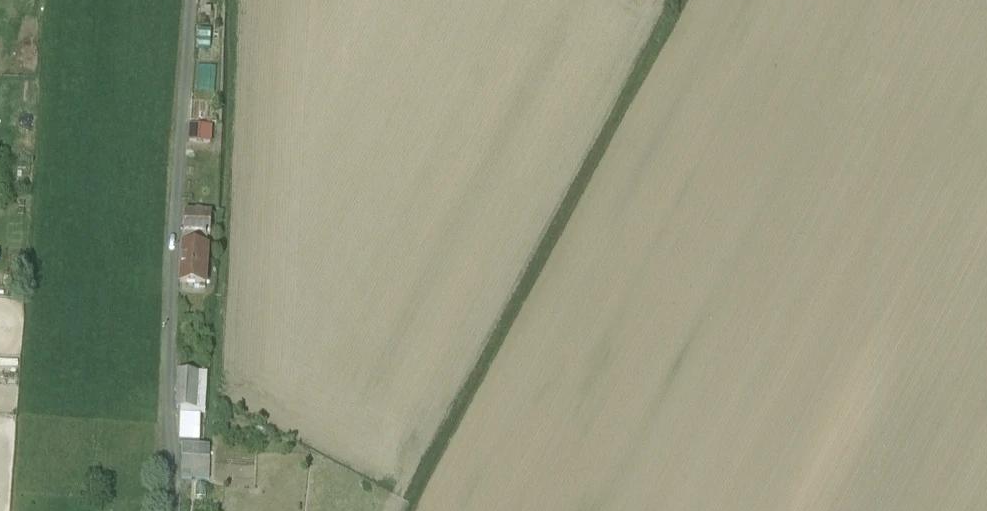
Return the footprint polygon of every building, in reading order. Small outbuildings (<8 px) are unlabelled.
[(190,125),(189,142),(210,144),(212,127),(190,125)] [(183,247),(182,284),(207,285),(208,248),(207,248),(207,237),(209,237),(210,213),(186,212),(185,236),(185,247),(183,247)] [(179,372),(177,408),(205,410),(207,373),(179,372)] [(201,417),(182,416),(180,442),(200,442),(201,417)] [(183,444),(182,478),(210,479),(211,445),(183,444)]
